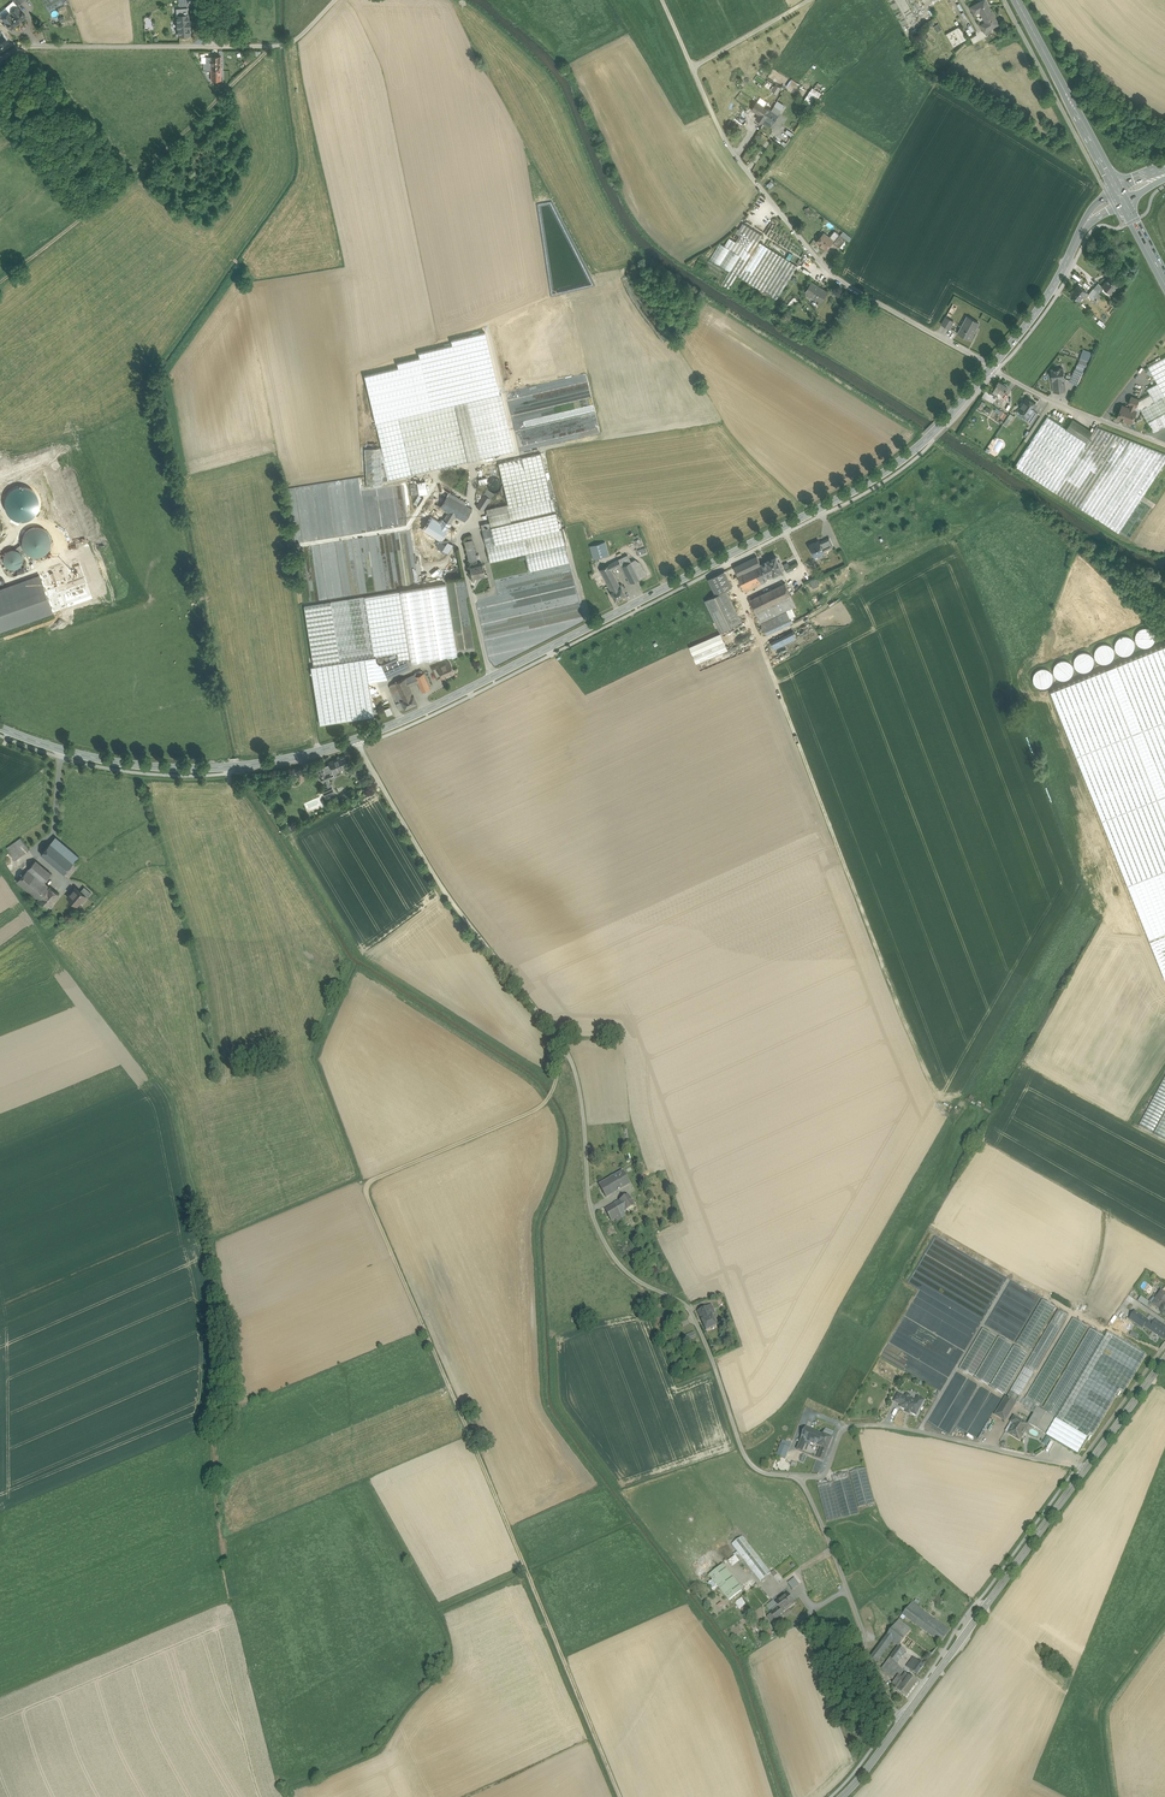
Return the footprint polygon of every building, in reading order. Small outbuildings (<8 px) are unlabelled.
[(906,0),(887,0),(901,25),(916,17),(906,0)] [(925,0),(908,0),(914,10),(926,3),(925,0)] [(986,0),(983,0),(971,7),(975,15),(979,12),(985,22),(980,24),(985,32),(990,29),(999,24),(986,0)] [(10,13),(17,7),(18,6),(13,1),(5,8),(10,13)] [(10,13),(19,23),(26,17),(17,7),(10,13)] [(5,8),(0,12),(0,15),(2,17),(3,18),(10,13),(5,8)] [(178,22),(189,21),(188,8),(177,9),(178,22)] [(3,19),(12,29),(19,23),(10,13),(3,18),(3,19)] [(144,15),(144,27),(152,26),(152,14),(144,15)] [(189,21),(178,22),(179,36),(190,34),(189,27),(189,21)] [(934,26),(936,32),(942,29),(940,23),(934,26)] [(960,27),(946,34),(953,47),(967,39),(960,27)] [(221,56),(211,56),(211,57),(206,57),(206,63),(204,63),(204,70),(208,70),(210,70),(211,70),(211,73),(221,72),(221,70),(221,56)] [(775,94),(777,89),(768,85),(766,89),(775,94)] [(812,108),(821,92),(812,87),(803,102),(812,108)] [(764,106),(757,102),(751,110),(759,114),(756,119),(763,123),(766,119),(771,111),(764,106)] [(778,115),(771,110),(771,111),(766,119),(767,119),(773,123),(778,115)] [(737,120),(741,123),(746,117),(741,114),(737,120)] [(763,235),(743,223),(739,229),(738,229),(736,233),(740,235),(736,242),(729,238),(724,245),(751,261),(762,244),(759,242),(763,235)] [(834,242),(839,235),(834,231),(829,238),(833,241),(834,242)] [(829,238),(823,233),(817,241),(826,249),(833,241),(829,238)] [(834,242),(839,247),(845,240),(840,235),(839,235),(834,242)] [(724,245),(720,243),(710,259),(702,254),(694,267),(729,288),(738,275),(741,277),(751,261),(724,245)] [(762,244),(751,261),(741,277),(777,300),(798,266),(762,244)] [(1102,286),(1104,287),(1111,293),(1119,284),(1111,276),(1102,286)] [(826,291),(812,282),(806,292),(820,301),(826,291)] [(1102,286),(1098,282),(1094,288),(1099,293),(1104,287),(1102,286)] [(1079,285),(1074,290),(1073,290),(1070,293),(1079,301),(1087,291),(1079,285)] [(1093,288),(1088,295),(1094,299),(1099,293),(1094,288),(1093,288)] [(1099,293),(1094,299),(1097,302),(1103,296),(1099,293)] [(953,304),(947,314),(951,316),(956,306),(953,304)] [(968,316),(958,333),(969,339),(979,322),(968,316)] [(954,321),(946,317),(942,324),(950,328),(954,321)] [(1091,354),(1084,352),(1083,355),(1082,355),(1080,360),(1083,361),(1081,366),(1085,367),(1089,358),(1090,358),(1091,354)] [(1148,366),(1157,383),(1147,389),(1154,402),(1141,409),(1153,432),(1164,426),(1164,357),(1148,366)] [(1063,368),(1051,370),(1052,380),(1053,380),(1054,392),(1066,391),(1064,378),(1063,368)] [(1087,374),(1078,371),(1073,383),(1082,386),(1087,374)] [(1008,386),(999,381),(994,389),(995,389),(992,394),(995,396),(998,391),(1002,393),(1003,394),(1008,386)] [(992,394),(985,390),(982,396),(993,402),(996,396),(995,396),(992,394)] [(502,394),(466,402),(480,458),(515,451),(502,394)] [(1139,399),(1131,396),(1128,403),(1131,404),(1135,406),(1136,407),(1139,399)] [(1035,403),(1027,398),(1024,402),(1023,401),(1022,402),(1021,403),(1021,405),(1019,410),(1027,415),(1029,416),(1033,410),(1036,406),(1034,405),(1035,403)] [(480,458),(466,402),(455,405),(468,461),(480,458)] [(1131,404),(1129,408),(1122,405),(1117,417),(1132,423),(1132,421),(1134,421),(1135,418),(1134,417),(1137,411),(1134,410),(1135,406),(1131,404)] [(455,405),(376,423),(382,448),(389,480),(468,461),(455,405)] [(1033,410),(1029,416),(1027,415),(1024,418),(1031,423),(1038,413),(1033,410)] [(1007,414),(1003,419),(1002,422),(1005,424),(1010,416),(1007,414)] [(1096,427),(1093,432),(1086,442),(1083,440),(1083,439),(1066,429),(1048,416),(1015,465),(1119,533),(1164,463),(1164,454),(1096,427)] [(1093,432),(1073,419),(1066,429),(1083,439),(1083,440),(1086,442),(1093,432)] [(382,448),(364,449),(366,486),(367,491),(383,489),(382,481),(389,480),(382,448)] [(334,481),(330,483),(329,490),(331,492),(336,491),(336,494),(335,493),(330,493),(330,499),(334,497),(341,497),(342,497),(341,495),(340,492),(342,491),(343,491),(347,489),(344,488),(344,485),(348,485),(359,483),(359,479),(358,477),(341,480),(338,481),(334,481)] [(367,491),(364,492),(366,503),(424,493),(422,482),(383,489),(367,491)] [(472,508),(448,495),(449,492),(441,487),(432,502),(436,504),(430,513),(422,527),(430,532),(441,538),(437,545),(448,551),(454,541),(443,534),(455,516),(465,521),(472,508)] [(487,489),(478,502),(475,500),(473,503),(476,505),(476,506),(483,510),(494,494),(487,489)] [(419,495),(414,503),(418,506),(423,498),(419,495)] [(432,502),(424,496),(423,498),(418,506),(430,513),(436,504),(432,502)] [(508,509),(487,513),(488,514),(491,527),(488,528),(487,526),(485,527),(485,524),(481,525),(490,562),(525,554),(529,572),(569,562),(562,530),(560,530),(552,498),(508,509)] [(348,514),(362,514),(362,501),(357,501),(357,503),(350,503),(350,501),(346,501),(346,506),(355,506),(355,511),(348,511),(348,514)] [(507,504),(486,509),(487,514),(488,514),(487,513),(508,509),(507,504)] [(397,507),(380,513),(382,518),(398,512),(397,507)] [(598,519),(583,523),(594,563),(609,559),(598,519)] [(49,554),(48,527),(23,528),(24,555),(49,554)] [(829,538),(824,540),(825,543),(825,544),(827,549),(833,546),(829,538)] [(478,565),(472,539),(464,541),(470,566),(478,565)] [(824,540),(820,542),(819,541),(810,545),(814,555),(816,556),(823,552),(824,550),(827,549),(825,544),(825,543),(824,540)] [(9,570),(23,563),(15,547),(1,554),(9,570)] [(645,547),(636,551),(638,556),(647,553),(645,547)] [(371,553),(363,554),(364,570),(374,569),(373,557),(371,558),(371,553)] [(628,555),(619,560),(621,564),(621,566),(631,561),(628,555)] [(757,556),(734,567),(745,591),(766,581),(765,579),(767,578),(761,564),(757,556)] [(775,557),(774,556),(772,557),(772,558),(766,561),(767,561),(761,564),(767,578),(773,575),(774,575),(777,574),(783,571),(776,556),(775,557)] [(646,575),(637,558),(631,561),(639,578),(646,575)] [(619,560),(609,565),(611,569),(621,564),(619,560)] [(631,561),(621,566),(630,583),(639,578),(631,561)] [(470,566),(470,567),(472,577),(485,574),(483,564),(478,565),(470,566)] [(611,569),(609,565),(600,569),(611,592),(621,587),(624,586),(621,579),(617,581),(611,569)] [(724,571),(708,579),(716,595),(726,590),(732,587),(724,571)] [(52,614),(40,574),(0,587),(0,630),(52,614)] [(810,580),(812,587),(819,584),(817,578),(810,580)] [(785,583),(750,600),(756,612),(791,595),(785,583)] [(611,592),(615,600),(625,595),(621,587),(611,592)] [(716,595),(705,601),(720,632),(742,622),(726,590),(716,595)] [(399,591),(304,606),(313,666),(409,651),(399,591)] [(791,595),(756,612),(761,622),(786,610),(796,606),(791,595)] [(500,623),(503,635),(523,631),(521,625),(518,627),(517,624),(513,625),(509,621),(510,620),(514,617),(514,619),(517,618),(516,616),(518,615),(517,610),(516,611),(483,619),(479,615),(486,643),(490,642),(489,638),(493,637),(492,633),(489,630),(486,631),(485,628),(491,622),(494,621),(495,624),(497,623),(496,618),(500,623)] [(786,610),(761,622),(767,634),(792,623),(786,610)] [(465,611),(409,624),(419,663),(429,660),(474,649),(465,611)] [(793,631),(771,642),(774,649),(797,638),(793,631)] [(721,633),(690,647),(697,663),(728,650),(721,633)] [(728,650),(697,663),(700,671),(751,650),(747,642),(728,650)] [(777,656),(771,658),(773,664),(790,657),(787,648),(776,652),(777,656)] [(403,654),(382,664),(371,669),(377,683),(409,668),(403,654)] [(438,666),(442,677),(442,678),(454,672),(449,661),(438,666)] [(442,677),(438,666),(438,665),(432,668),(437,679),(442,677)] [(424,672),(415,676),(418,682),(422,692),(431,688),(424,672)] [(406,678),(391,684),(389,687),(396,703),(402,701),(401,700),(413,695),(407,680),(406,678)] [(376,706),(367,686),(361,689),(370,709),(376,706)] [(413,695),(401,700),(402,701),(396,703),(399,710),(405,708),(417,703),(414,695),(413,695)] [(341,757),(329,762),(330,764),(323,767),(322,765),(317,767),(320,775),(321,775),(323,780),(331,777),(331,776),(333,774),(334,772),(334,771),(344,766),(344,767),(348,765),(346,758),(342,760),(341,757)] [(355,763),(349,766),(350,769),(349,769),(352,775),(356,773),(357,772),(356,771),(358,770),(355,763)] [(331,786),(326,788),(330,797),(330,796),(335,794),(331,786)] [(12,847),(18,857),(54,834),(46,821),(38,827),(43,835),(27,845),(23,839),(12,847)] [(59,836),(52,844),(45,853),(72,876),(81,865),(77,861),(82,855),(59,836)] [(38,859),(21,880),(51,906),(63,892),(48,879),(54,872),(38,859)] [(89,894),(77,884),(68,896),(80,905),(89,894)] [(1139,1126),(1153,1133),(1164,1110),(1164,1077),(1139,1126)] [(1154,1134),(1164,1140),(1164,1113),(1154,1134)] [(622,1171),(613,1177),(616,1183),(620,1190),(630,1184),(622,1171)] [(613,1177),(606,1181),(609,1187),(616,1183),(613,1177)] [(609,1187),(606,1181),(599,1185),(606,1198),(618,1191),(619,1191),(619,1190),(620,1190),(616,1183),(609,1187)] [(628,1195),(619,1200),(619,1201),(625,1211),(634,1206),(628,1195)] [(619,1201),(604,1209),(611,1221),(615,1219),(616,1221),(625,1216),(623,1212),(625,1211),(619,1201)] [(1161,1292),(1158,1296),(1159,1297),(1153,1305),(1161,1311),(1164,1305),(1164,1294),(1161,1292)] [(1137,1307),(1140,1302),(1132,1297),(1129,1302),(1137,1307)] [(1042,1299),(1016,1343),(1030,1351),(1055,1307),(1042,1299)] [(711,1304),(697,1311),(706,1330),(716,1325),(711,1314),(715,1313),(711,1304)] [(1058,1309),(1006,1397),(1016,1402),(1068,1315),(1058,1309)] [(1106,1337),(1073,1318),(1024,1400),(1037,1408),(1056,1419),(1057,1419),(1106,1337)] [(1145,1324),(1139,1320),(1135,1325),(1142,1329),(1145,1324)] [(1156,1320),(1153,1324),(1149,1329),(1164,1339),(1164,1326),(1156,1320)] [(997,1337),(983,1328),(959,1368),(973,1377),(997,1337)] [(694,1331),(683,1336),(685,1341),(696,1336),(694,1331)] [(999,1336),(974,1378),(988,1386),(1012,1345),(999,1336)] [(1014,1345),(990,1387),(1004,1395),(1028,1354),(1014,1345)] [(905,1398),(898,1394),(894,1402),(901,1405),(905,1398)] [(916,1401),(909,1398),(910,1397),(909,1396),(907,1395),(906,1395),(906,1396),(905,1398),(901,1405),(900,1407),(916,1415),(919,1410),(921,1407),(921,1406),(924,1401),(917,1397),(916,1401)] [(1006,1397),(995,1415),(1005,1421),(1016,1403),(1006,1397)] [(1056,1419),(1037,1408),(1028,1424),(1046,1435),(1056,1419)] [(1029,1426),(1014,1417),(1006,1431),(1008,1433),(1020,1440),(1029,1426)] [(823,1434),(806,1428),(797,1450),(802,1452),(807,1441),(818,1446),(823,1434)] [(832,1438),(823,1434),(818,1446),(823,1448),(828,1449),(832,1438)] [(791,1443),(783,1440),(777,1455),(785,1459),(789,1448),(791,1443)] [(823,1448),(821,1452),(819,1451),(817,1457),(817,1458),(824,1460),(828,1449),(823,1448)] [(800,1461),(804,1462),(805,1456),(816,1457),(816,1455),(801,1453),(800,1461)] [(865,1468),(849,1472),(858,1507),(874,1503),(865,1468)] [(848,1472),(832,1476),(842,1517),(859,1513),(848,1472)] [(833,1482),(818,1486),(827,1521),(842,1517),(833,1482)] [(779,1583),(750,1546),(740,1554),(768,1591),(779,1583)] [(733,1566),(740,1560),(735,1555),(728,1561),(733,1566)] [(725,1570),(720,1574),(732,1588),(737,1584),(725,1570)] [(732,1588),(720,1574),(713,1579),(719,1586),(729,1600),(737,1594),(732,1588)] [(800,1585),(795,1578),(788,1583),(793,1590),(800,1585)] [(719,1586),(713,1579),(708,1583),(713,1591),(719,1586)] [(788,1594),(775,1603),(779,1608),(783,1613),(795,1603),(788,1594)] [(735,1602),(740,1609),(747,1603),(742,1597),(735,1602)] [(950,1631),(912,1603),(903,1615),(941,1643),(950,1631)] [(783,1613),(779,1608),(767,1617),(773,1624),(785,1615),(783,1613)] [(899,1620),(871,1658),(876,1663),(892,1641),(904,1624),(899,1620)] [(932,1655),(912,1640),(916,1635),(911,1631),(911,1630),(904,1624),(892,1641),(898,1646),(905,1652),(916,1660),(910,1669),(917,1675),(932,1655)] [(935,1650),(916,1635),(912,1640),(932,1655),(935,1650)] [(898,1646),(881,1669),(891,1679),(898,1686),(895,1689),(898,1691),(909,1677),(896,1663),(905,1652),(898,1646)] [(909,1677),(898,1691),(907,1698),(918,1683),(909,1676),(909,1677)]
